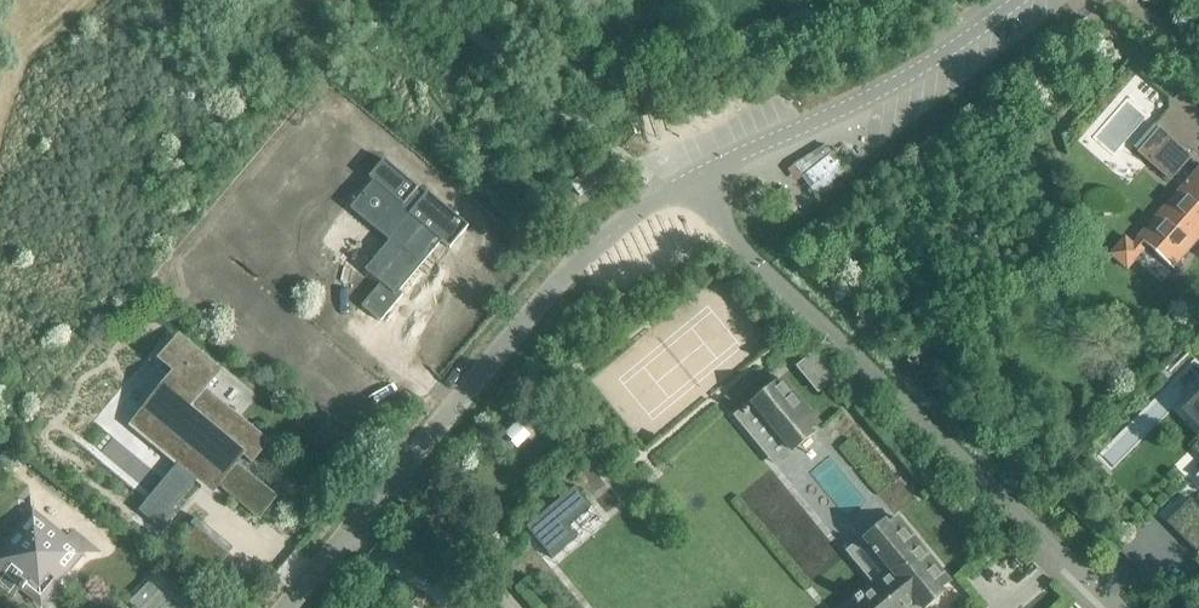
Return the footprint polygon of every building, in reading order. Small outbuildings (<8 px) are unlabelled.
[(1138,153),(1169,180),(1189,156),(1153,125),(1134,147),(1139,152),(1138,153)] [(801,178),(820,199),(836,188),(832,183),(848,171),(826,146),(794,165),(803,177),(801,178)] [(418,189),(383,160),(369,178),(397,201),(377,225),(396,241),(371,270),(383,280),(361,307),(380,322),(403,295),(395,289),(437,239),(449,249),(468,227),(427,192),(420,202),(412,195),(418,189)] [(1171,268),(1198,237),(1198,168),(1137,238),(1171,268)] [(245,457),(253,464),(271,442),(208,390),(223,371),(179,334),(158,360),(173,373),(129,425),(213,495),(220,486),(261,519),(278,498),(238,465),(245,457)] [(795,367),(818,395),(838,378),(815,351),(795,367)] [(735,418),(775,466),(812,435),(809,431),(818,424),(782,380),(735,418)] [(508,399),(486,415),(498,430),(521,413),(508,399)] [(1187,418),(1198,430),(1198,407),(1187,418)] [(575,488),(526,528),(551,558),(575,538),(565,526),(589,506),(575,488)] [(1197,554),(1198,552),(1198,508),(1190,499),(1166,523),(1197,554)] [(63,542),(31,516),(7,545),(0,539),(0,590),(11,599),(21,588),(39,603),(57,582),(52,578),(60,568),(67,574),(83,555),(101,553),(73,530),(63,542)] [(949,582),(897,519),(888,526),(885,523),(847,554),(873,585),(860,596),(859,595),(853,600),(854,601),(846,607),(925,607),(943,593),(940,589),(949,582)] [(179,549),(212,577),(231,556),(197,528),(179,549)] [(129,603),(134,607),(175,607),(149,583),(129,603)]
